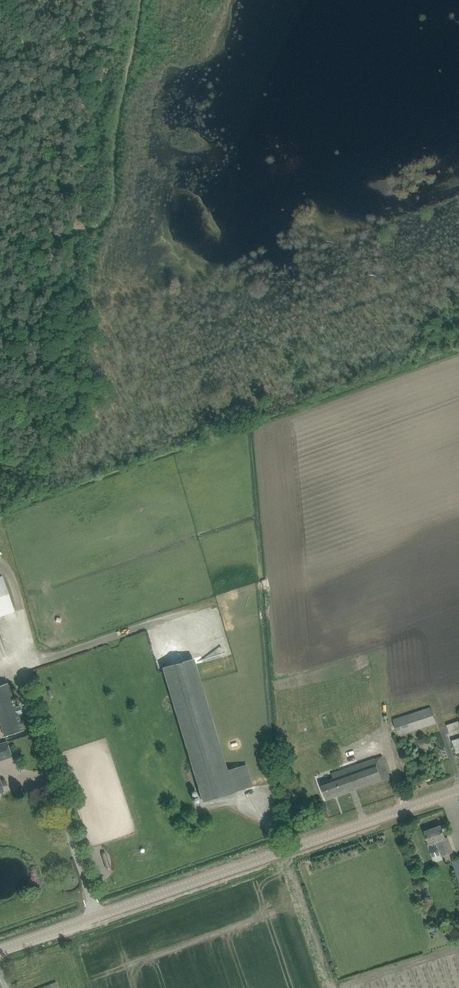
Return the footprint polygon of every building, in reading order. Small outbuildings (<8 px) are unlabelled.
[(14,611),(2,577),(0,578),(0,616),(14,611)] [(162,668),(163,672),(202,802),(234,793),(234,792),(253,787),(247,764),(227,770),(194,658),(162,668)] [(9,683),(0,685),(0,724),(4,736),(24,730),(19,714),(22,713),(20,706),(16,707),(9,683)] [(399,736),(437,723),(432,707),(393,719),(399,736)] [(458,730),(458,721),(447,725),(450,733),(458,730)] [(0,744),(0,760),(12,756),(7,742),(0,744)] [(327,799),(390,777),(383,755),(332,773),(334,779),(321,783),(327,799)] [(442,826),(426,832),(430,844),(438,842),(443,855),(453,851),(448,837),(446,838),(442,826)]
